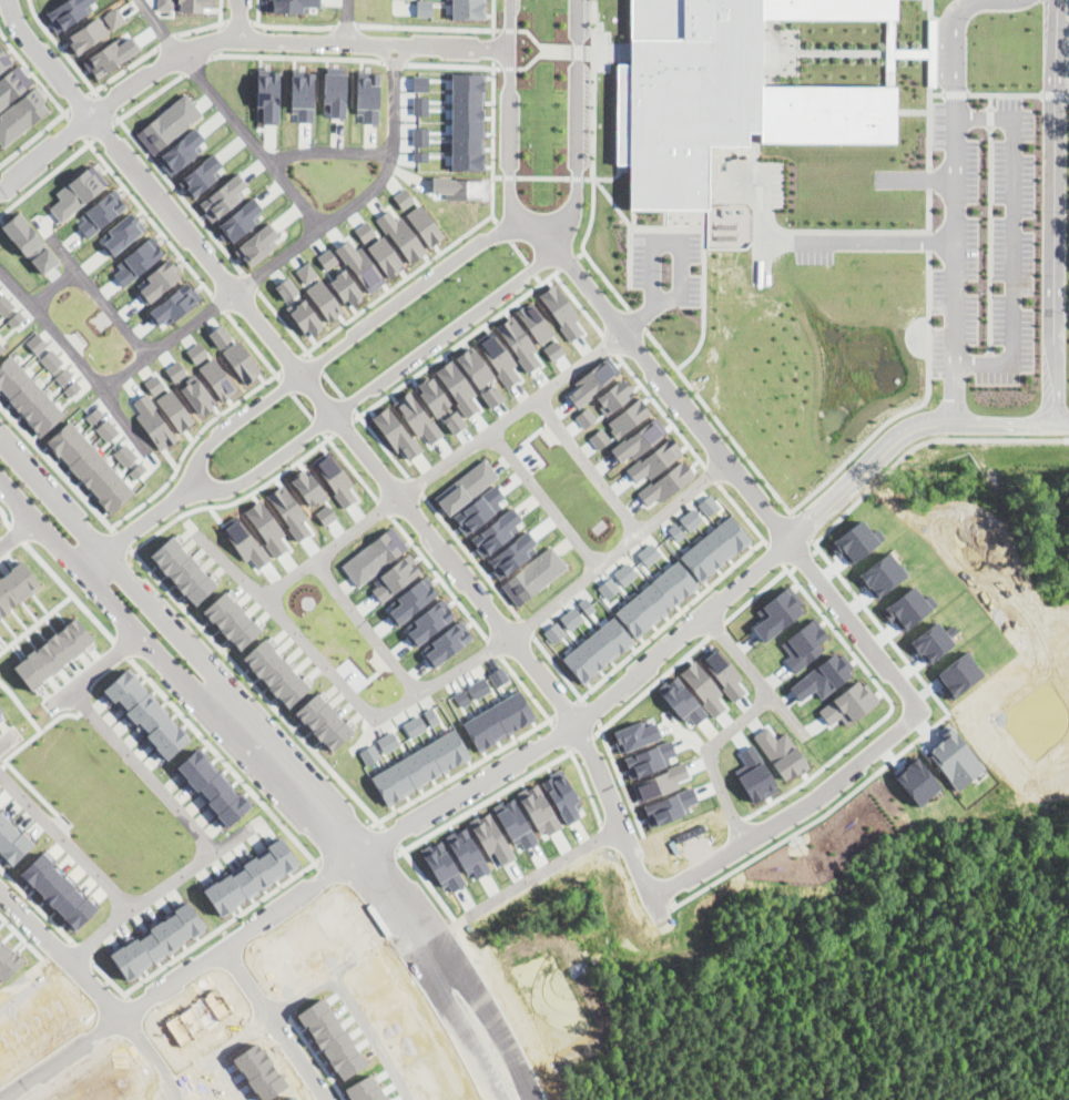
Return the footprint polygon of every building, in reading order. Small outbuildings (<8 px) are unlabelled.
[(45,12),(64,0),(95,0),(84,7),(88,12),(57,32),(50,22),(51,21),(45,12)] [(174,0),(158,0),(158,8),(174,8),(174,0)] [(177,1),(177,0),(213,0),(213,8),(203,7),(203,11),(180,11),(181,1),(177,1)] [(266,10),(266,0),(319,0),(318,7),(303,6),(303,12),(266,10)] [(432,0),(432,16),(417,16),(417,9),(417,0),(432,0)] [(452,19),(452,0),(486,0),(486,19),(452,19)] [(629,51),(629,0),(896,0),(896,21),(763,20),(763,51),(763,86),(894,86),(894,143),(759,143),(759,131),(743,131),(743,142),(705,142),(705,206),(631,206),(631,163),(620,163),(617,163),(617,63),(629,63),(629,51)] [(116,7),(125,20),(113,29),(103,16),(116,7)] [(98,16),(109,32),(77,54),(69,43),(72,41),(69,35),(98,16)] [(113,40),(116,45),(129,38),(138,50),(98,77),(92,70),(90,71),(83,61),(89,58),(88,57),(113,40)] [(12,61),(0,71),(0,46),(12,61)] [(33,83),(0,110),(0,78),(18,63),(33,83)] [(327,67),(344,68),(344,72),(346,73),(345,118),(330,116),(330,102),(323,102),(324,72),(327,72),(327,67)] [(257,68),(271,68),(271,70),(281,70),(279,124),(262,124),(263,105),(257,105),(257,68)] [(292,69),(305,70),(305,72),(315,72),(313,123),(296,122),(297,112),(291,112),(292,69)] [(358,70),(370,71),(370,72),(380,73),(378,124),(362,123),(363,113),(356,113),(358,70)] [(3,147),(0,143),(0,114),(35,85),(47,99),(42,102),(49,110),(3,147)] [(185,93),(203,114),(153,155),(135,133),(185,93)] [(194,125),(204,139),(193,149),(197,153),(171,175),(155,157),(194,125)] [(212,153),(222,166),(213,174),(216,177),(194,196),(186,189),(190,185),(182,177),(212,153)] [(92,163),(108,183),(61,222),(49,207),(61,198),(55,193),(92,163)] [(236,173),(246,185),(236,194),(241,198),(212,222),(204,212),(205,211),(198,203),(236,173)] [(431,175),(450,175),(450,179),(487,179),(488,182),(489,183),(489,198),(446,198),(446,192),(431,192),(431,175)] [(114,187),(122,197),(120,198),(125,206),(88,237),(78,225),(84,220),(80,215),(114,187)] [(405,187),(414,201),(403,208),(393,195),(405,187)] [(252,197),(262,210),(252,218),(256,224),(233,243),(218,225),(252,197)] [(419,203),(445,235),(429,246),(405,214),(419,203)] [(388,210),(396,221),(401,216),(427,251),(409,264),(376,218),(388,210)] [(19,212),(59,261),(42,274),(27,254),(26,255),(1,226),(19,212)] [(130,212),(136,218),(138,218),(145,227),(113,255),(103,243),(112,235),(108,230),(130,212)] [(366,221),(376,234),(363,243),(354,230),(366,221)] [(267,224),(277,235),(268,243),(273,248),(250,268),(241,257),(245,254),(240,246),(267,224)] [(152,234),(160,244),(160,246),(165,253),(122,287),(111,274),(119,268),(115,264),(152,234)] [(383,236),(405,266),(389,278),(366,246),(383,236)] [(348,240),(356,251),(360,246),(387,281),(369,294),(335,249),(348,240)] [(329,247),(338,261),(326,269),(317,256),(329,247)] [(169,256),(176,266),(172,269),(179,277),(146,304),(136,292),(149,281),(145,276),(169,256)] [(307,262),(317,275),(305,284),(295,271),(307,262)] [(344,267),(365,296),(352,305),(347,298),(343,301),(329,282),(336,276),(335,274),(344,267)] [(288,277),(298,292),(286,299),(276,286),(288,277)] [(320,278),(344,310),(328,322),(305,289),(320,278)] [(186,281),(193,288),(194,287),(202,297),(172,320),(169,316),(159,324),(149,312),(186,281)] [(556,282),(538,294),(570,340),(581,333),(573,322),(580,317),(556,282)] [(3,316),(0,312),(0,294),(2,292),(16,305),(3,316)] [(305,298),(324,326),(312,335),(306,327),(303,330),(286,307),(295,301),(297,304),(305,298)] [(19,309),(26,317),(14,328),(7,320),(19,309)] [(512,314),(536,348),(531,352),(539,364),(527,373),(495,326),(512,314)] [(221,323),(232,338),(220,348),(208,333),(221,323)] [(491,328),(517,364),(511,368),(519,378),(507,387),(474,340),(491,328)] [(37,333),(47,344),(35,355),(26,343),(37,333)] [(237,339),(262,371),(245,384),(222,352),(237,339)] [(198,342),(207,355),(195,364),(185,350),(198,342)] [(470,346),(493,376),(478,387),(456,357),(470,346)] [(51,348),(63,361),(52,373),(40,359),(51,348)] [(39,438),(0,394),(0,363),(10,354),(64,414),(39,438)] [(213,357),(236,389),(230,394),(231,396),(223,401),(197,368),(213,357)] [(451,358),(476,394),(471,397),(478,407),(466,416),(434,370),(451,358)] [(177,359),(186,373),(173,381),(164,369),(177,359)] [(65,366),(72,373),(61,384),(54,377),(65,366)] [(157,373),(166,386),(154,396),(144,383),(157,373)] [(194,373),(216,403),(212,406),(213,408),(205,415),(202,412),(198,414),(180,388),(187,383),(185,379),(194,373)] [(432,376),(451,403),(444,408),(446,410),(436,417),(416,388),(432,376)] [(74,379),(81,386),(70,397),(63,390),(74,379)] [(492,384),(503,399),(490,408),(480,393),(492,384)] [(172,389),(195,420),(189,426),(190,428),(182,434),(156,400),(172,389)] [(408,390),(431,420),(434,419),(444,434),(430,444),(422,434),(418,437),(393,401),(408,390)] [(146,393),(156,407),(155,408),(176,439),(161,449),(138,416),(141,414),(133,401),(146,393)] [(620,438),(651,411),(638,397),(607,425),(620,438)] [(388,406),(410,437),(413,435),(424,450),(409,460),(401,449),(396,452),(371,417),(388,406)] [(98,407),(103,414),(92,424),(85,417),(98,407)] [(455,409),(467,425),(455,434),(442,419),(455,409)] [(106,418),(119,431),(108,441),(95,429),(106,418)] [(69,421),(134,493),(109,518),(44,446),(69,421)] [(611,440),(602,428),(589,437),(598,449),(611,440)] [(125,444),(136,456),(125,467),(114,454),(125,444)] [(328,449),(354,485),(349,488),(357,498),(344,507),(310,461),(328,449)] [(485,457),(498,476),(447,515),(432,497),(485,457)] [(694,474),(682,460),(640,495),(647,504),(658,495),(662,501),(694,474)] [(140,461),(147,468),(135,479),(129,471),(140,461)] [(308,467),(329,497),(319,503),(317,501),(309,507),(289,479),(308,467)] [(283,482),(309,518),(304,522),(312,532),(298,542),(288,528),(288,526),(266,495),(283,482)] [(495,482),(506,497),(498,502),(500,507),(466,534),(452,517),(495,482)] [(710,495),(720,506),(707,516),(698,505),(710,495)] [(261,500),(284,533),(279,537),(287,549),(275,558),(265,543),(266,541),(245,511),(261,500)] [(328,503),(337,517),(325,526),(315,513),(328,503)] [(510,507),(520,520),(508,529),(512,534),(482,558),(468,539),(510,507)] [(693,507),(704,519),(690,531),(679,519),(693,507)] [(236,516),(258,546),(259,544),(271,559),(257,568),(250,558),(245,561),(220,527),(236,516)] [(730,516),(752,540),(701,583),(680,557),(730,516)] [(675,522),(685,534),(678,541),(668,529),(675,522)] [(390,526),(408,548),(359,587),(342,564),(390,526)] [(526,531),(536,543),(525,552),(528,557),(499,579),(491,569),(493,568),(488,561),(526,531)] [(172,534),(217,584),(195,605),(150,554),(172,534)] [(651,541),(661,553),(647,566),(637,553),(651,541)] [(550,546),(568,567),(518,607),(501,584),(550,546)] [(408,552),(417,562),(415,564),(420,571),(381,602),(373,590),(377,587),(373,581),(408,552)] [(863,570),(878,594),(902,579),(898,572),(901,570),(891,553),(863,570)] [(40,584),(0,617),(0,577),(21,560),(40,584)] [(676,560),(699,588),(637,640),(613,612),(676,560)] [(627,561),(638,574),(623,585),(613,573),(627,561)] [(426,576),(432,584),(431,585),(438,594),(396,624),(387,612),(394,608),(389,602),(426,576)] [(610,577),(620,589),(608,599),(598,588),(610,577)] [(908,627),(930,609),(913,587),(890,604),(908,627)] [(784,588),(803,611),(763,642),(753,628),(770,615),(762,605),(784,588)] [(224,590),(262,630),(238,650),(202,610),(224,590)] [(442,595),(451,607),(449,609),(454,615),(415,646),(406,635),(413,630),(407,624),(442,595)] [(94,640),(32,690),(13,666),(75,617),(94,640)] [(562,657),(581,682),(634,643),(615,618),(562,657)] [(460,619),(467,628),(466,630),(471,636),(432,669),(424,656),(429,652),(425,648),(460,619)] [(808,620),(816,629),(819,627),(826,634),(800,656),(785,639),(808,620)] [(264,638),(310,688),(288,707),(243,658),(264,638)] [(833,652),(851,675),(822,699),(814,690),(800,701),(788,686),(833,652)] [(502,665),(510,679),(496,688),(488,674),(502,665)] [(126,668),(190,737),(166,760),(102,690),(126,668)] [(483,676),(491,690),(476,699),(467,685),(483,676)] [(666,680),(669,682),(675,676),(707,714),(694,725),(689,717),(684,721),(656,688),(666,680)] [(875,702),(857,681),(818,711),(831,725),(839,717),(846,725),(875,702)] [(464,688),(471,703),(462,707),(455,693),(464,688)] [(519,690),(536,719),(479,752),(462,723),(519,690)] [(316,692),(354,732),(332,752),(294,712),(316,692)] [(431,706),(440,721),(431,725),(424,712),(431,706)] [(419,715),(427,729),(410,737),(403,724),(419,715)] [(640,721),(643,727),(654,722),(660,737),(625,752),(621,742),(618,743),(613,732),(640,721)] [(948,721),(935,732),(939,739),(928,747),(933,753),(929,756),(958,791),(986,767),(948,721)] [(767,725),(776,739),(785,732),(811,766),(801,774),(797,771),(785,781),(752,736),(767,725)] [(370,777),(454,729),(471,757),(388,807),(370,777)] [(391,731),(400,744),(385,754),(376,740),(391,731)] [(670,740),(623,758),(628,770),(627,770),(630,778),(670,763),(668,757),(676,754),(670,740)] [(358,752),(374,743),(381,758),(367,766),(358,752)] [(753,744),(739,753),(746,765),(735,772),(753,802),(778,786),(753,744)] [(196,745),(250,804),(227,824),(174,766),(196,745)] [(560,768),(549,775),(550,776),(541,782),(567,824),(581,816),(574,804),(580,801),(560,768)] [(537,784),(561,826),(548,834),(546,828),(539,832),(517,793),(528,786),(529,788),(537,784)] [(643,806),(652,826),(690,812),(688,804),(698,801),(692,787),(643,806)] [(512,798),(537,842),(525,848),(520,841),(515,844),(493,807),(502,802),(503,804),(512,798)] [(10,865),(0,855),(0,808),(33,842),(10,865)] [(488,812),(516,857),(501,866),(497,858),(491,860),(468,822),(479,815),(481,816),(488,812)] [(466,827),(491,870),(476,879),(470,870),(467,873),(445,836),(456,831),(457,833),(466,827)] [(281,837),(299,865),(221,917),(203,889),(281,837)] [(440,841),(466,884),(452,892),(447,884),(442,887),(420,849),(430,844),(431,846),(440,841)] [(42,849),(99,907),(75,929),(19,873),(42,849)] [(187,900),(205,927),(128,980),(109,954),(187,900)]
